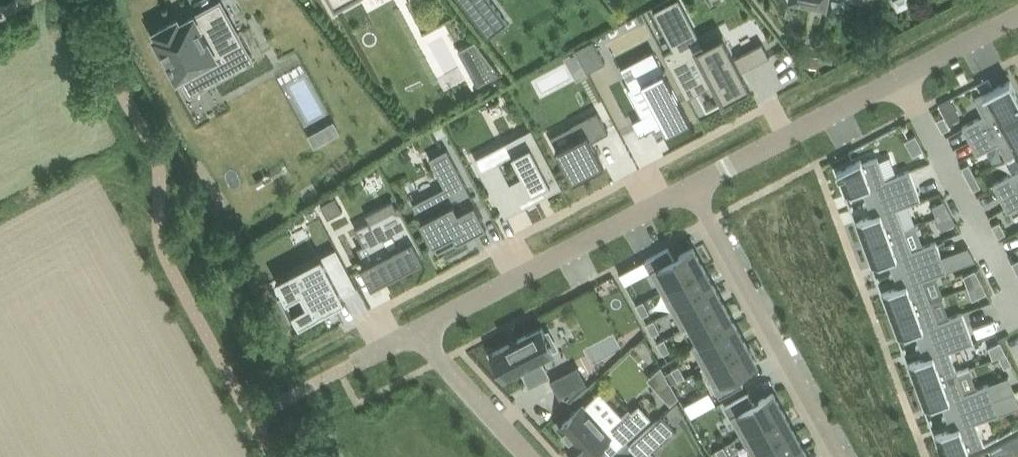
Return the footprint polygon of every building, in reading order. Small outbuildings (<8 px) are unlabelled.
[(336,9),(354,0),(331,0),(336,9)] [(462,2),(489,36),(509,21),(493,0),(464,0),(462,2)] [(654,10),(654,11),(655,10),(674,48),(665,53),(688,97),(697,92),(699,91),(716,81),(725,99),(726,100),(752,87),(743,69),(769,55),(769,56),(771,55),(763,41),(762,42),(762,43),(736,56),(724,34),(699,47),(675,0),(672,0),(654,10)] [(234,27),(221,2),(180,24),(178,20),(158,31),(160,35),(158,37),(179,76),(204,63),(214,81),(252,60),(238,33),(232,36),(228,30),(234,27)] [(594,38),(577,48),(589,71),(606,61),(594,38)] [(655,49),(622,66),(633,88),(644,82),(657,108),(633,120),(641,134),(656,126),(658,129),(659,128),(658,125),(664,122),(669,131),(691,119),(666,71),(667,70),(667,68),(665,69),(655,49)] [(493,66),(472,77),(477,87),(501,75),(493,66)] [(1017,114),(1017,92),(1011,79),(976,98),(984,114),(963,125),(971,139),(1017,114)] [(579,136),(557,148),(574,180),(587,173),(606,164),(593,139),(609,131),(598,110),(572,123),(579,136)] [(1007,157),(1017,151),(1017,114),(971,139),(978,153),(999,142),(1007,157)] [(951,127),(945,115),(938,119),(944,130),(951,127)] [(483,167),(482,168),(507,216),(525,206),(522,201),(544,189),(547,195),(563,186),(533,127),(529,129),(530,130),(508,141),(526,175),(511,183),(499,160),(483,169),(483,167)] [(925,149),(917,134),(906,139),(914,155),(925,149)] [(445,185),(414,202),(439,250),(443,247),(488,224),(484,217),(448,147),(430,157),(445,185)] [(864,202),(864,203),(916,184),(910,169),(886,177),(878,156),(863,162),(862,158),(838,171),(846,195),(863,188),(868,200),(864,202)] [(976,173),(970,162),(963,166),(968,177),(976,173)] [(1017,188),(1017,170),(994,182),(1001,197),(1017,188)] [(982,185),(976,173),(968,177),(974,189),(982,185)] [(921,199),(916,184),(864,203),(865,204),(868,202),(873,215),(856,221),(864,243),(905,228),(897,208),(921,199)] [(1001,197),(1009,211),(1017,206),(1017,188),(1001,197)] [(336,196),(322,203),(322,204),(325,203),(331,215),(328,217),(329,218),(344,210),(343,209),(341,210),(334,198),(337,196),(336,196)] [(945,199),(932,205),(937,216),(950,209),(945,199)] [(370,219),(356,227),(364,243),(358,246),(367,262),(362,264),(373,285),(425,258),(422,254),(426,252),(400,204),(397,205),(399,209),(372,223),(370,219)] [(950,209),(937,216),(942,229),(957,221),(950,209)] [(1006,232),(1000,220),(993,224),(999,236),(1006,232)] [(913,249),(905,228),(864,243),(873,266),(890,259),(894,272),(890,273),(891,274),(942,255),(937,240),(913,249)] [(320,256),(269,282),(278,299),(286,295),(287,296),(300,322),(301,323),(336,305),(347,299),(344,294),(358,286),(337,247),(320,256)] [(663,290),(705,266),(694,247),(675,257),(669,247),(646,260),(663,290)] [(948,270),(942,255),(891,274),(891,275),(895,274),(899,286),(882,292),(891,315),(931,300),(924,279),(948,270)] [(673,309),(716,285),(705,266),(663,290),(673,309)] [(976,268),(965,274),(969,285),(974,283),(982,279),(976,268)] [(988,291),(982,279),(974,283),(969,285),(973,299),(988,291)] [(684,328),(726,304),(716,285),(673,309),(684,328)] [(637,304),(643,315),(650,311),(644,300),(637,304)] [(939,320),(931,300),(891,315),(899,337),(916,331),(920,343),(917,344),(917,345),(969,326),(963,311),(939,320)] [(694,347),(737,323),(726,304),(684,328),(684,329),(692,324),(702,341),(693,346),(694,347)] [(648,323),(654,334),(661,330),(655,319),(648,323)] [(705,366),(747,342),(737,323),(694,347),(705,366)] [(546,333),(543,326),(492,352),(501,370),(503,369),(506,374),(522,366),(531,383),(549,374),(540,356),(555,349),(554,348),(557,347),(549,331),(546,333)] [(974,341),(969,326),(917,345),(918,346),(921,345),(926,357),(909,363),(917,386),(958,371),(950,350),(974,341)] [(658,342),(664,353),(671,349),(665,338),(658,342)] [(994,358),(1000,355),(1007,351),(1001,340),(990,346),(994,358)] [(739,372),(758,362),(747,342),(705,366),(721,396),(745,383),(739,372)] [(1013,363),(1007,351),(1000,355),(1006,367),(1013,363)] [(679,379),(686,375),(680,364),(673,368),(679,379)] [(569,369),(551,379),(565,405),(589,383),(586,377),(584,378),(578,366),(570,371),(569,369)] [(966,391),(958,371),(917,386),(926,408),(942,402),(947,414),(943,415),(944,416),(995,398),(989,382),(966,391)] [(671,381),(660,391),(669,400),(678,392),(671,381)] [(712,389),(687,402),(694,415),(718,402),(712,389)] [(743,435),(786,411),(775,391),(755,402),(750,391),(726,404),(743,435)] [(995,398),(944,416),(944,417),(948,416),(952,428),(935,435),(944,456),(947,456),(985,443),(977,421),(1001,412),(995,398)] [(593,452),(598,456),(607,456),(651,417),(640,405),(633,412),(630,409),(612,425),(590,401),(586,405),(584,404),(560,426),(571,438),(567,441),(582,456),(584,456),(586,455),(587,456),(593,452)] [(753,454),(796,430),(786,411),(743,435),(753,454)] [(650,451),(675,428),(663,415),(630,445),(641,456),(656,456),(650,451)] [(806,449),(796,430),(753,454),(754,455),(762,450),(766,456),(792,456),(806,449)] [(717,449),(721,456),(729,456),(730,456),(724,445),(717,449)]
